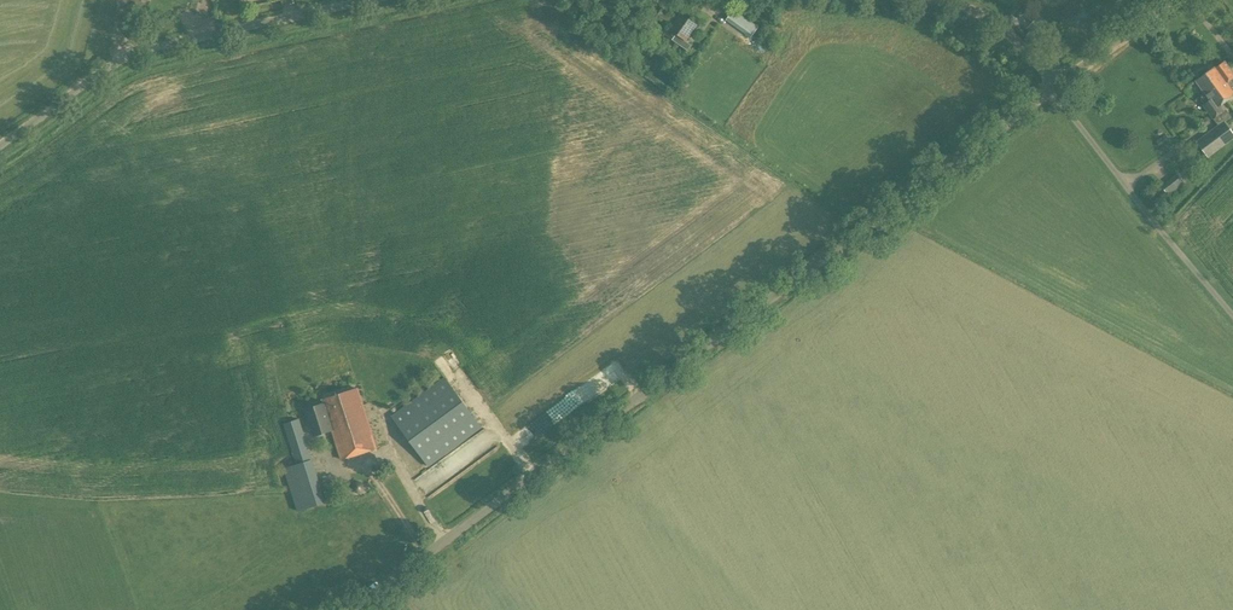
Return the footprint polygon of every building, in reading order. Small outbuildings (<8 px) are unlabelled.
[(681,14),(677,19),(661,8),(657,14),(673,25),(671,29),(677,33),(672,40),(688,51),(691,45),(685,41),(696,25),(681,14)] [(758,27),(734,9),(726,20),(750,38),(758,27)] [(1212,118),(1223,110),(1219,105),(1232,95),(1232,90),(1227,82),(1232,77),(1232,72),(1225,60),(1215,67),(1196,81),(1204,93),(1202,94),(1201,100),(1204,104),(1203,105),(1212,118)] [(1232,139),(1232,133),(1232,132),(1224,121),(1218,125),(1218,124),(1195,141),(1208,158),(1232,139)] [(1163,188),(1169,196),(1185,183),(1178,175),(1173,180),(1163,188)] [(575,410),(616,382),(606,368),(565,396),(575,410)] [(428,466),(482,428),(445,377),(392,416),(428,466)] [(321,399),(323,404),(305,409),(309,423),(310,423),(314,435),(331,430),(340,460),(389,444),(376,403),(364,407),(358,387),(321,399)] [(326,502),(312,459),(299,418),(283,423),(296,464),(284,468),(297,511),(326,502)]
